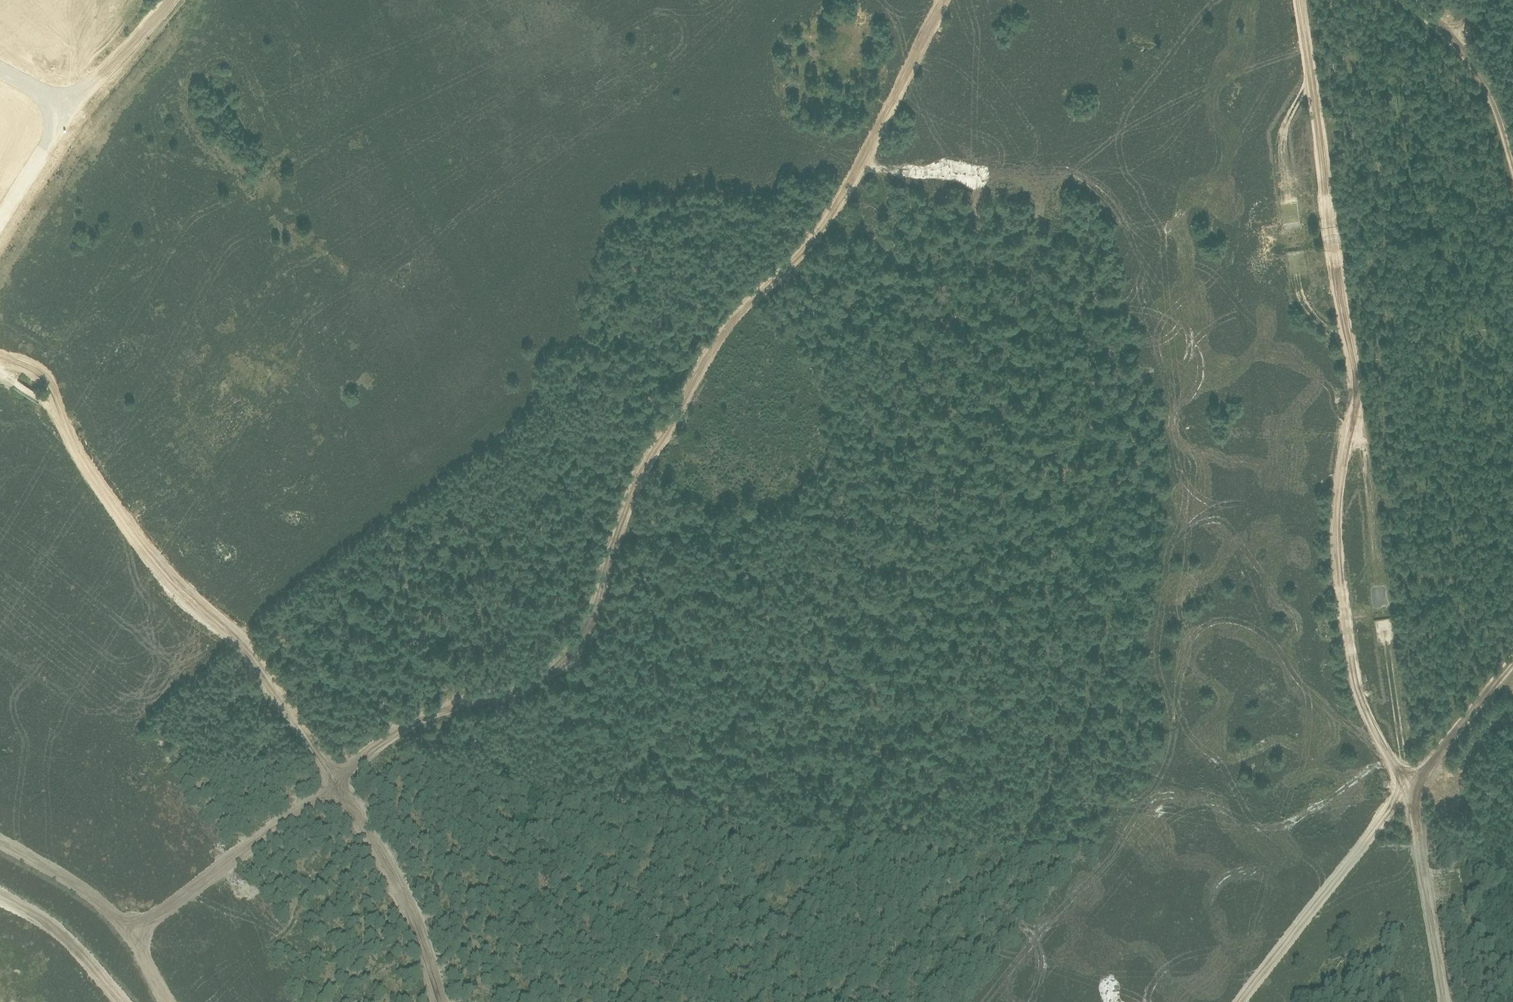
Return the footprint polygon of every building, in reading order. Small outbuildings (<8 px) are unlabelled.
[(1382,636),(1395,636),(1394,612),(1381,612),(1382,636)]
